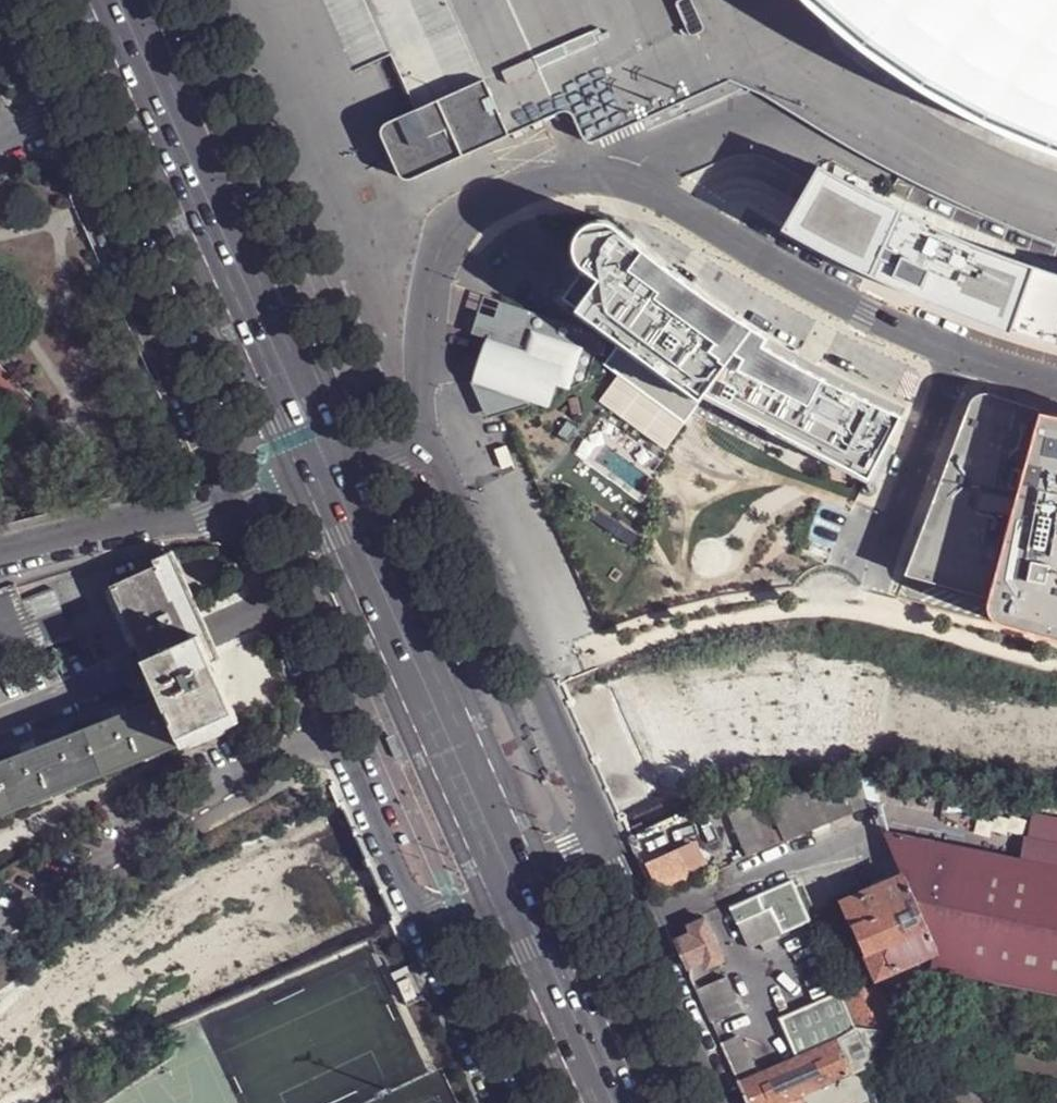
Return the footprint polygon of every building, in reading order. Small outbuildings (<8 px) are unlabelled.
[(806,2),(907,85),(1056,163),(1056,0),(804,0),(806,2)] [(451,5),(385,36),(416,106),(483,75),(451,5)] [(411,175),(508,132),(483,75),(416,106),(386,119),(382,123),(381,128),(400,171),(404,175),(408,176),(411,175)] [(1017,135),(1008,132),(957,109),(935,153),(948,159),(992,179),(1006,184),(1052,198),(1056,199),(1056,148),(1017,135)] [(1010,237),(818,151),(782,213),(975,298),(1056,322),(1056,248),(1010,237)] [(579,309),(641,366),(668,337),(837,445),(902,406),(876,394),(832,373),(788,348),(739,320),(698,290),(645,252),(613,225),(604,221),(592,221),(579,230),(574,243),(576,275),(561,295),(579,309)] [(502,303),(497,320),(482,316),(476,336),(490,340),(473,391),(487,415),(499,418),(540,406),(552,411),(555,399),(592,382),(606,337),(502,303)] [(1037,395),(974,380),(906,561),(991,583),(1037,395)] [(1037,395),(991,583),(987,599),(1056,614),(1056,398),(1037,395)] [(202,636),(213,662),(223,657),(211,631),(174,550),(164,554),(152,560),(155,566),(112,585),(136,638),(145,660),(202,636)] [(72,638),(53,589),(22,600),(17,588),(15,584),(0,590),(0,636),(10,663),(72,638)] [(156,683),(162,698),(183,743),(238,719),(213,662),(202,636),(145,660),(156,683)] [(16,809),(51,795),(68,789),(107,773),(141,760),(158,753),(183,743),(162,698),(88,727),(0,761),(0,815),(16,809)] [(158,753),(141,760),(142,762),(159,755),(158,753)] [(851,814),(866,807),(864,793),(862,781),(844,783),(846,792),(851,814)] [(68,789),(51,795),(52,797),(69,790),(68,789)] [(753,791),(722,804),(734,833),(748,827),(753,840),(740,846),(746,859),(777,845),(753,791)] [(762,795),(783,843),(851,814),(846,792),(762,795)] [(731,865),(746,859),(740,846),(734,833),(722,804),(708,810),(731,865)] [(886,836),(903,879),(935,952),(932,966),(1056,990),(1056,820),(1031,815),(1026,842),(1021,864),(886,836)] [(734,833),(740,846),(753,840),(748,827),(734,833)] [(643,864),(658,896),(711,872),(696,839),(643,864)] [(877,977),(935,952),(903,879),(845,904),(877,977)] [(706,919),(712,935),(770,910),(796,898),(789,882),(706,919)] [(770,910),(780,935),(807,923),(807,922),(796,898),(770,910)] [(712,935),(706,919),(688,927),(691,934),(675,940),(688,967),(702,961),(706,968),(723,961),(712,935)] [(799,974),(826,962),(807,923),(780,935),(799,974)] [(725,978),(696,991),(710,1023),(738,1010),(725,978)] [(898,1033),(878,988),(862,995),(859,989),(842,996),(856,1028),(890,1032),(898,1033)] [(768,1023),(786,1062),(836,1040),(856,1028),(842,996),(839,992),(768,1023)] [(746,1102),(788,1102),(803,1097),(900,1054),(897,1047),(890,1032),(856,1028),(836,1040),(786,1062),(771,1069),(738,1084),(746,1102)] [(771,1069),(754,1030),(720,1045),(738,1084),(771,1069)] [(890,1032),(897,1047),(909,1038),(909,1034),(898,1033),(890,1032)] [(930,1038),(921,1036),(920,1044),(930,1046),(930,1038)] [(803,1097),(805,1102),(847,1102),(851,1101),(848,1096),(848,1094),(867,1085),(873,1100),(914,1081),(900,1054),(803,1097)]
